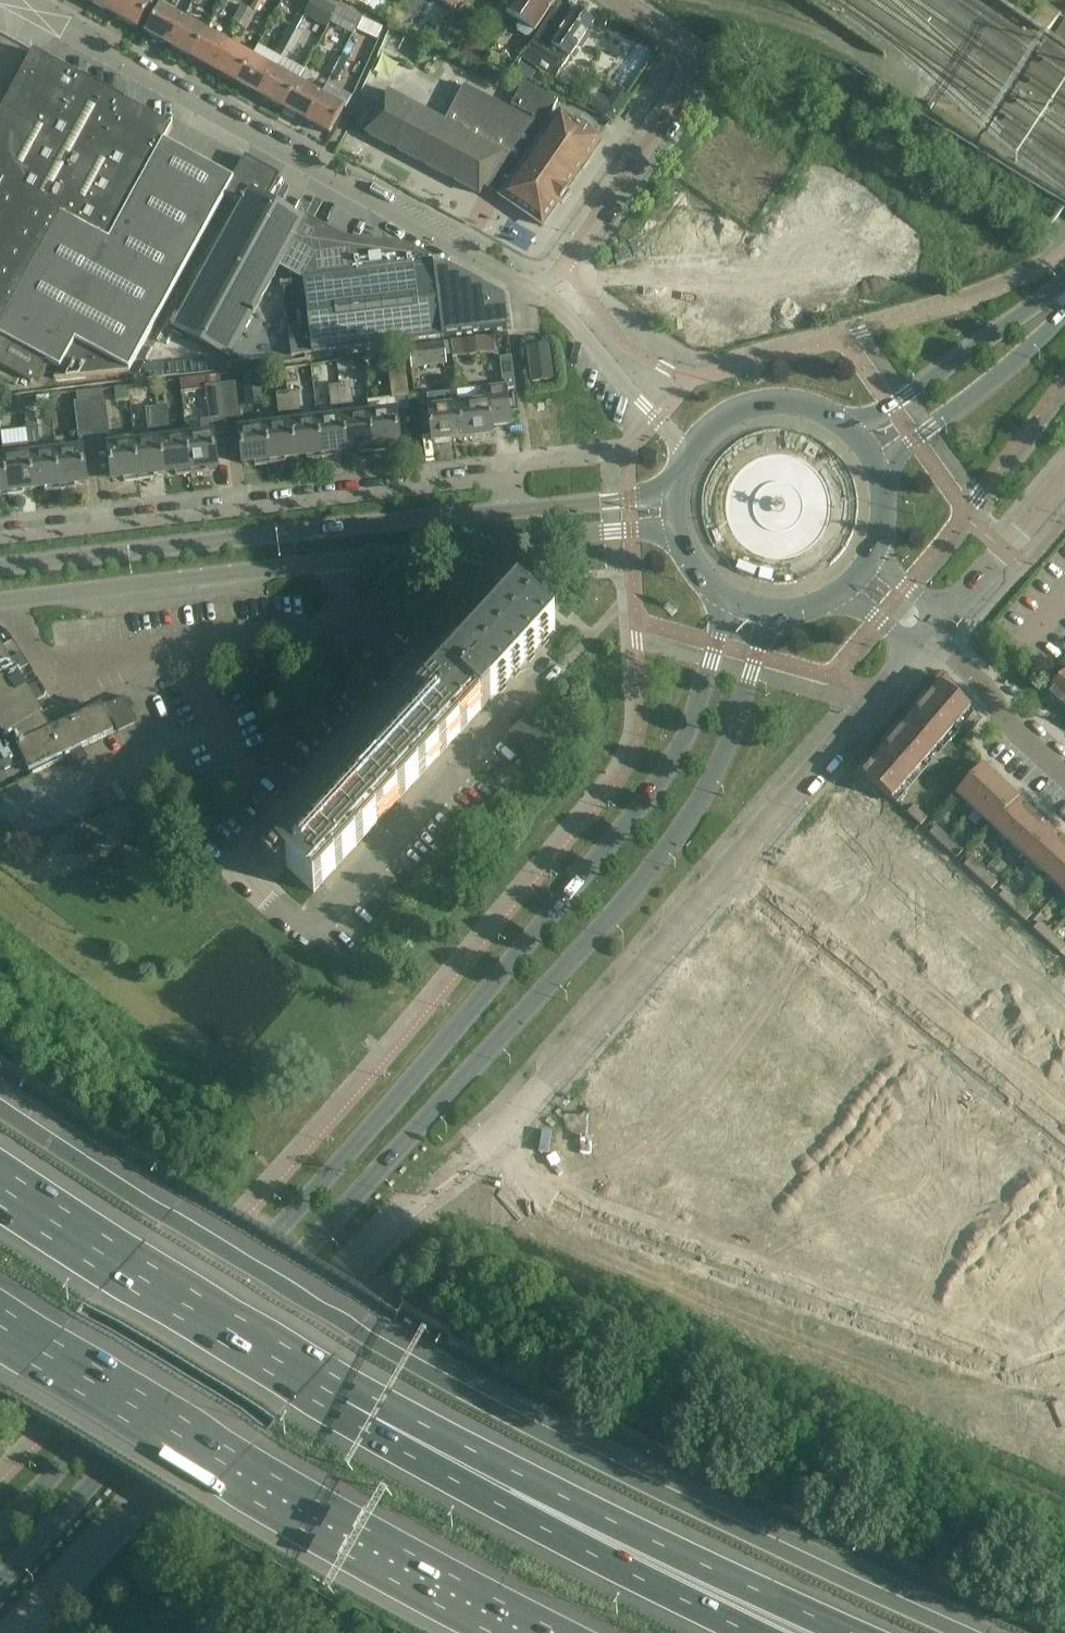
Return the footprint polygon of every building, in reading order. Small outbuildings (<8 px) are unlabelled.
[(91,4),(114,17),(123,0),(93,0),(91,4)] [(114,17),(138,30),(153,2),(150,0),(123,0),(114,17)] [(240,27),(247,30),(256,14),(257,14),(265,0),(255,0),(249,10),(240,27)] [(337,10),(321,0),(313,0),(304,16),(327,29),(331,22),(332,23),(339,10),(337,10)] [(354,6),(398,26),(405,10),(382,0),(357,0),(354,6)] [(455,8),(460,0),(443,0),(455,8)] [(509,8),(506,13),(519,22),(517,25),(517,29),(518,32),(526,37),(529,37),(533,35),(535,32),(535,33),(557,0),(498,0),(509,8)] [(240,27),(249,10),(242,5),(232,22),(240,27)] [(160,6),(145,34),(169,48),(185,19),(160,6)] [(558,6),(537,37),(522,59),(529,64),(554,81),(594,23),(575,10),(572,16),(558,6)] [(339,10),(332,23),(353,35),(362,21),(339,7),(337,10),(339,10)] [(1064,36),(1064,16),(1056,30),(1064,36)] [(302,21),(294,17),(274,55),(281,59),(285,51),(294,35),(302,21)] [(185,19),(169,48),(192,60),(208,32),(185,19)] [(357,32),(377,41),(383,28),(362,19),(357,32)] [(215,73),(230,44),(208,32),(192,60),(215,73)] [(294,35),(285,51),(293,56),(302,39),(294,35)] [(463,43),(456,57),(480,67),(486,54),(463,43)] [(237,85),(253,57),(230,44),(215,73),(237,85)] [(44,363),(58,371),(53,380),(128,372),(225,195),(232,180),(164,143),(172,128),(34,53),(0,115),(0,367),(32,384),(44,363)] [(332,77),(341,60),(334,56),(324,73),(332,77)] [(260,97),(275,69),(253,57),(237,85),(260,97)] [(341,60),(332,77),(338,80),(347,64),(341,60)] [(284,110),(299,82),(275,69),(260,97),(284,110)] [(306,123),(322,95),(299,82),(284,110),(306,123)] [(388,91),(365,134),(480,195),(486,184),(502,195),(501,198),(503,199),(542,227),(602,141),(560,112),(547,130),(543,128),(558,101),(523,83),(511,106),(533,118),(531,122),(464,86),(445,122),(388,91)] [(322,95),(306,123),(329,135),(345,107),(322,95)] [(613,123),(621,110),(609,101),(600,114),(613,123)] [(241,204),(172,330),(228,360),(231,360),(244,336),(255,342),(265,342),(272,330),(266,322),(254,316),(279,269),(305,220),(268,200),(281,177),(245,157),(232,180),(225,195),(241,204)] [(305,220),(279,269),(299,279),(304,282),(304,285),(282,287),(291,355),(313,352),(313,354),(508,330),(504,299),(441,265),(441,264),(433,260),(428,257),(424,255),(420,253),(416,251),(411,249),(407,247),(402,246),(397,245),(392,244),(387,244),(378,243),(369,243),(363,242),(358,241),(353,240),(348,239),(343,237),(338,235),(333,233),(328,230),(307,217),(305,220)] [(498,336),(451,342),(453,358),(500,352),(499,344),(498,336)] [(444,344),(410,348),(412,370),(446,366),(444,344)] [(548,347),(528,349),(532,384),(552,381),(548,347)] [(392,399),(369,402),(370,412),(374,450),(400,447),(396,409),(395,400),(409,399),(405,362),(388,364),(392,399)] [(236,383),(221,385),(225,420),(240,418),(236,383)] [(339,386),(342,406),(353,405),(350,384),(339,386)] [(202,433),(186,434),(191,472),(218,468),(214,435),(227,434),(225,420),(221,385),(208,387),(205,387),(209,420),(200,421),(202,433)] [(342,406),(339,386),(328,387),(331,408),(342,406)] [(459,404),(464,442),(493,438),(492,428),(511,425),(506,387),(458,392),(459,404)] [(289,392),(291,413),(302,412),(300,391),(289,392)] [(291,413),(289,392),(276,393),(278,415),(291,413)] [(0,401),(0,417),(24,415),(23,399),(23,398),(0,401)] [(104,399),(91,401),(94,436),(108,434),(104,399)] [(91,401),(89,401),(75,403),(79,437),(94,436),(91,401)] [(374,450),(369,402),(367,402),(368,413),(343,416),(348,453),(374,450)] [(429,413),(425,414),(426,430),(430,430),(432,445),(464,442),(459,406),(459,404),(428,408),(429,413)] [(157,407),(159,429),(170,427),(168,406),(157,407)] [(159,429),(157,407),(145,409),(148,430),(159,429)] [(348,453),(343,416),(318,419),(322,456),(348,453)] [(292,422),(296,459),(322,456),(318,419),(292,422)] [(26,424),(29,445),(40,443),(37,422),(26,424)] [(296,459),(292,422),(266,425),(270,462),(296,459)] [(270,462),(266,425),(238,428),(243,466),(270,462)] [(191,472),(186,434),(160,438),(164,475),(191,472)] [(164,475),(160,438),(134,441),(139,478),(164,475)] [(139,478),(134,441),(107,444),(112,482),(139,478)] [(29,445),(4,448),(5,456),(9,494),(34,491),(30,454),(29,445)] [(56,450),(60,488),(87,485),(82,447),(56,450)] [(60,488),(56,450),(30,454),(34,491),(60,488)] [(9,494),(5,456),(0,457),(0,495),(9,494)] [(518,598),(277,859),(314,893),(555,631),(518,598)] [(2,771),(3,771),(4,771),(24,762),(29,774),(32,772),(33,774),(61,761),(66,768),(86,759),(81,749),(114,734),(102,708),(60,727),(50,711),(43,714),(18,675),(29,668),(21,655),(10,662),(1,647),(0,647),(0,770),(2,771)] [(1046,693),(1063,708),(1064,705),(1064,672),(1046,693)] [(941,685),(924,704),(954,730),(971,711),(961,703),(966,697),(945,679),(941,685)] [(106,706),(118,732),(136,724),(125,697),(106,706)] [(909,721),(939,748),(954,730),(924,704),(909,721)] [(963,728),(970,735),(983,721),(975,714),(963,728)] [(527,716),(507,737),(536,764),(556,743),(527,716)] [(893,739),(923,765),(939,748),(909,721),(893,739)] [(878,757),(908,783),(923,765),(893,739),(878,757)] [(908,783),(878,757),(862,775),(892,801),(908,783)] [(928,768),(936,774),(942,767),(935,760),(928,768)] [(973,812),(1001,782),(983,765),(955,796),(973,812)] [(1001,782),(973,812),(990,828),(1018,798),(1001,782)] [(1018,798),(990,828),(1008,844),(1036,814),(1018,798)] [(914,806),(907,814),(920,826),(927,819),(914,806)] [(1036,814),(1008,844),(1025,860),(1053,830),(1036,814)] [(942,846),(949,839),(936,827),(929,834),(942,846)] [(1025,860),(1043,876),(1064,852),(1064,841),(1053,830),(1025,860)] [(809,839),(794,855),(825,883),(840,867),(809,839)] [(949,839),(942,846),(956,859),(963,851),(949,839)] [(1043,876),(1060,892),(1064,887),(1064,852),(1043,876)] [(794,855),(780,871),(811,899),(825,883),(794,855)] [(977,878),(984,871),(970,858),(964,866),(977,878)] [(984,871),(977,878),(991,890),(997,883),(984,871)] [(1012,910),(1019,903),(1005,890),(998,898),(1012,910)] [(862,900),(854,909),(860,915),(869,905),(862,900)] [(1019,903),(1012,910),(1025,922),(1032,915),(1019,903)] [(854,909),(845,919),(851,925),(860,915),(854,909)] [(874,910),(865,920),(872,926),(881,916),(874,910)] [(865,920),(857,930),(863,935),(872,926),(865,920)] [(1047,942),(1053,934),(1040,922),(1033,929),(1047,942)] [(834,931),(826,940),(832,946),(841,936),(834,931)] [(1064,958),(1064,945),(1053,934),(1047,942),(1064,958)] [(826,940),(817,950),(823,956),(832,946),(826,940)] [(846,941),(837,951),(844,957),(852,947),(846,941)] [(837,951),(828,960),(835,966),(844,957),(837,951)] [(806,961),(797,971),(804,977),(813,967),(806,961)] [(797,971),(789,981),(795,987),(804,977),(797,971)] [(818,972),(809,982),(816,988),(824,978),(818,972)] [(869,980),(855,996),(886,1024),(900,1008),(869,980)] [(809,982),(800,991),(807,997),(816,988),(809,982)] [(1000,982),(985,999),(1016,1027),(1031,1010),(1000,982)] [(778,992),(769,1002),(776,1008),(785,998),(778,992)] [(855,996),(841,1011),(872,1039),(886,1024),(855,996)] [(985,999),(971,1014),(1002,1042),(1016,1027),(985,999)] [(769,1002),(761,1012),(767,1018),(776,1008),(769,1002)] [(790,1003),(781,1013),(787,1018),(796,1009),(790,1003)] [(841,1011),(827,1026),(858,1054),(872,1039),(841,1011)] [(781,1013),(772,1022),(779,1028),(787,1018),(781,1013)] [(750,1023),(741,1033),(748,1039),(756,1029),(750,1023)] [(827,1026),(813,1042),(844,1070),(858,1054),(827,1026)] [(741,1033),(732,1043),(739,1048),(748,1039),(741,1033)] [(762,1034),(753,1044),(759,1049),(768,1040),(762,1034)] [(813,1042),(799,1057),(830,1085),(844,1070),(813,1042)] [(1053,1043),(1045,1053),(1051,1059),(1060,1049),(1053,1043)] [(753,1044),(744,1053),(751,1059),(759,1049),(753,1044)] [(1056,1063),(1063,1069),(1064,1067),(1064,1054),(1056,1063)] [(1039,1058),(1031,1068),(1037,1074),(1046,1064),(1039,1058)] [(1031,1068),(1022,1078),(1028,1084),(1037,1074),(1031,1068)] [(1051,1069),(1042,1079),(1049,1085),(1057,1075),(1051,1069)] [(915,1076),(901,1091),(932,1119),(946,1104),(915,1076)] [(1042,1079),(1033,1088),(1040,1094),(1049,1085),(1042,1079)] [(1011,1089),(1002,1099),(1009,1105),(1018,1095),(1011,1089)] [(901,1091),(887,1107),(918,1135),(932,1119),(901,1091)] [(1002,1099),(994,1109),(1000,1115),(1009,1105),(1002,1099)] [(1023,1100),(1014,1110),(1021,1115),(1029,1106),(1023,1100)] [(887,1107),(873,1122),(904,1150),(918,1135),(887,1107)] [(1014,1110),(1005,1119),(1012,1125),(1021,1115),(1014,1110)] [(983,1120),(974,1130),(981,1136),(990,1126),(983,1120)] [(1049,1142),(1064,1156),(1064,1128),(1063,1126),(1049,1142)] [(974,1130),(966,1140),(972,1145),(981,1136),(974,1130)] [(995,1131),(986,1141),(992,1146),(1001,1137),(995,1131)] [(986,1141),(977,1150),(984,1156),(992,1146),(986,1141)] [(955,1151),(946,1161),(953,1167),(961,1157),(955,1151)] [(946,1161),(937,1171),(944,1176),(953,1167),(946,1161)] [(967,1162),(958,1171),(964,1177),(973,1168),(967,1162)] [(958,1171),(949,1181),(956,1187),(964,1177),(958,1171)] [(927,1182),(918,1192),(925,1198),(933,1188),(927,1182)] [(918,1192),(909,1201),(916,1207),(925,1198),(918,1192)] [(939,1193),(930,1202),(936,1208),(945,1199),(939,1193)] [(930,1202),(921,1212),(927,1218),(936,1208),(930,1202)]
